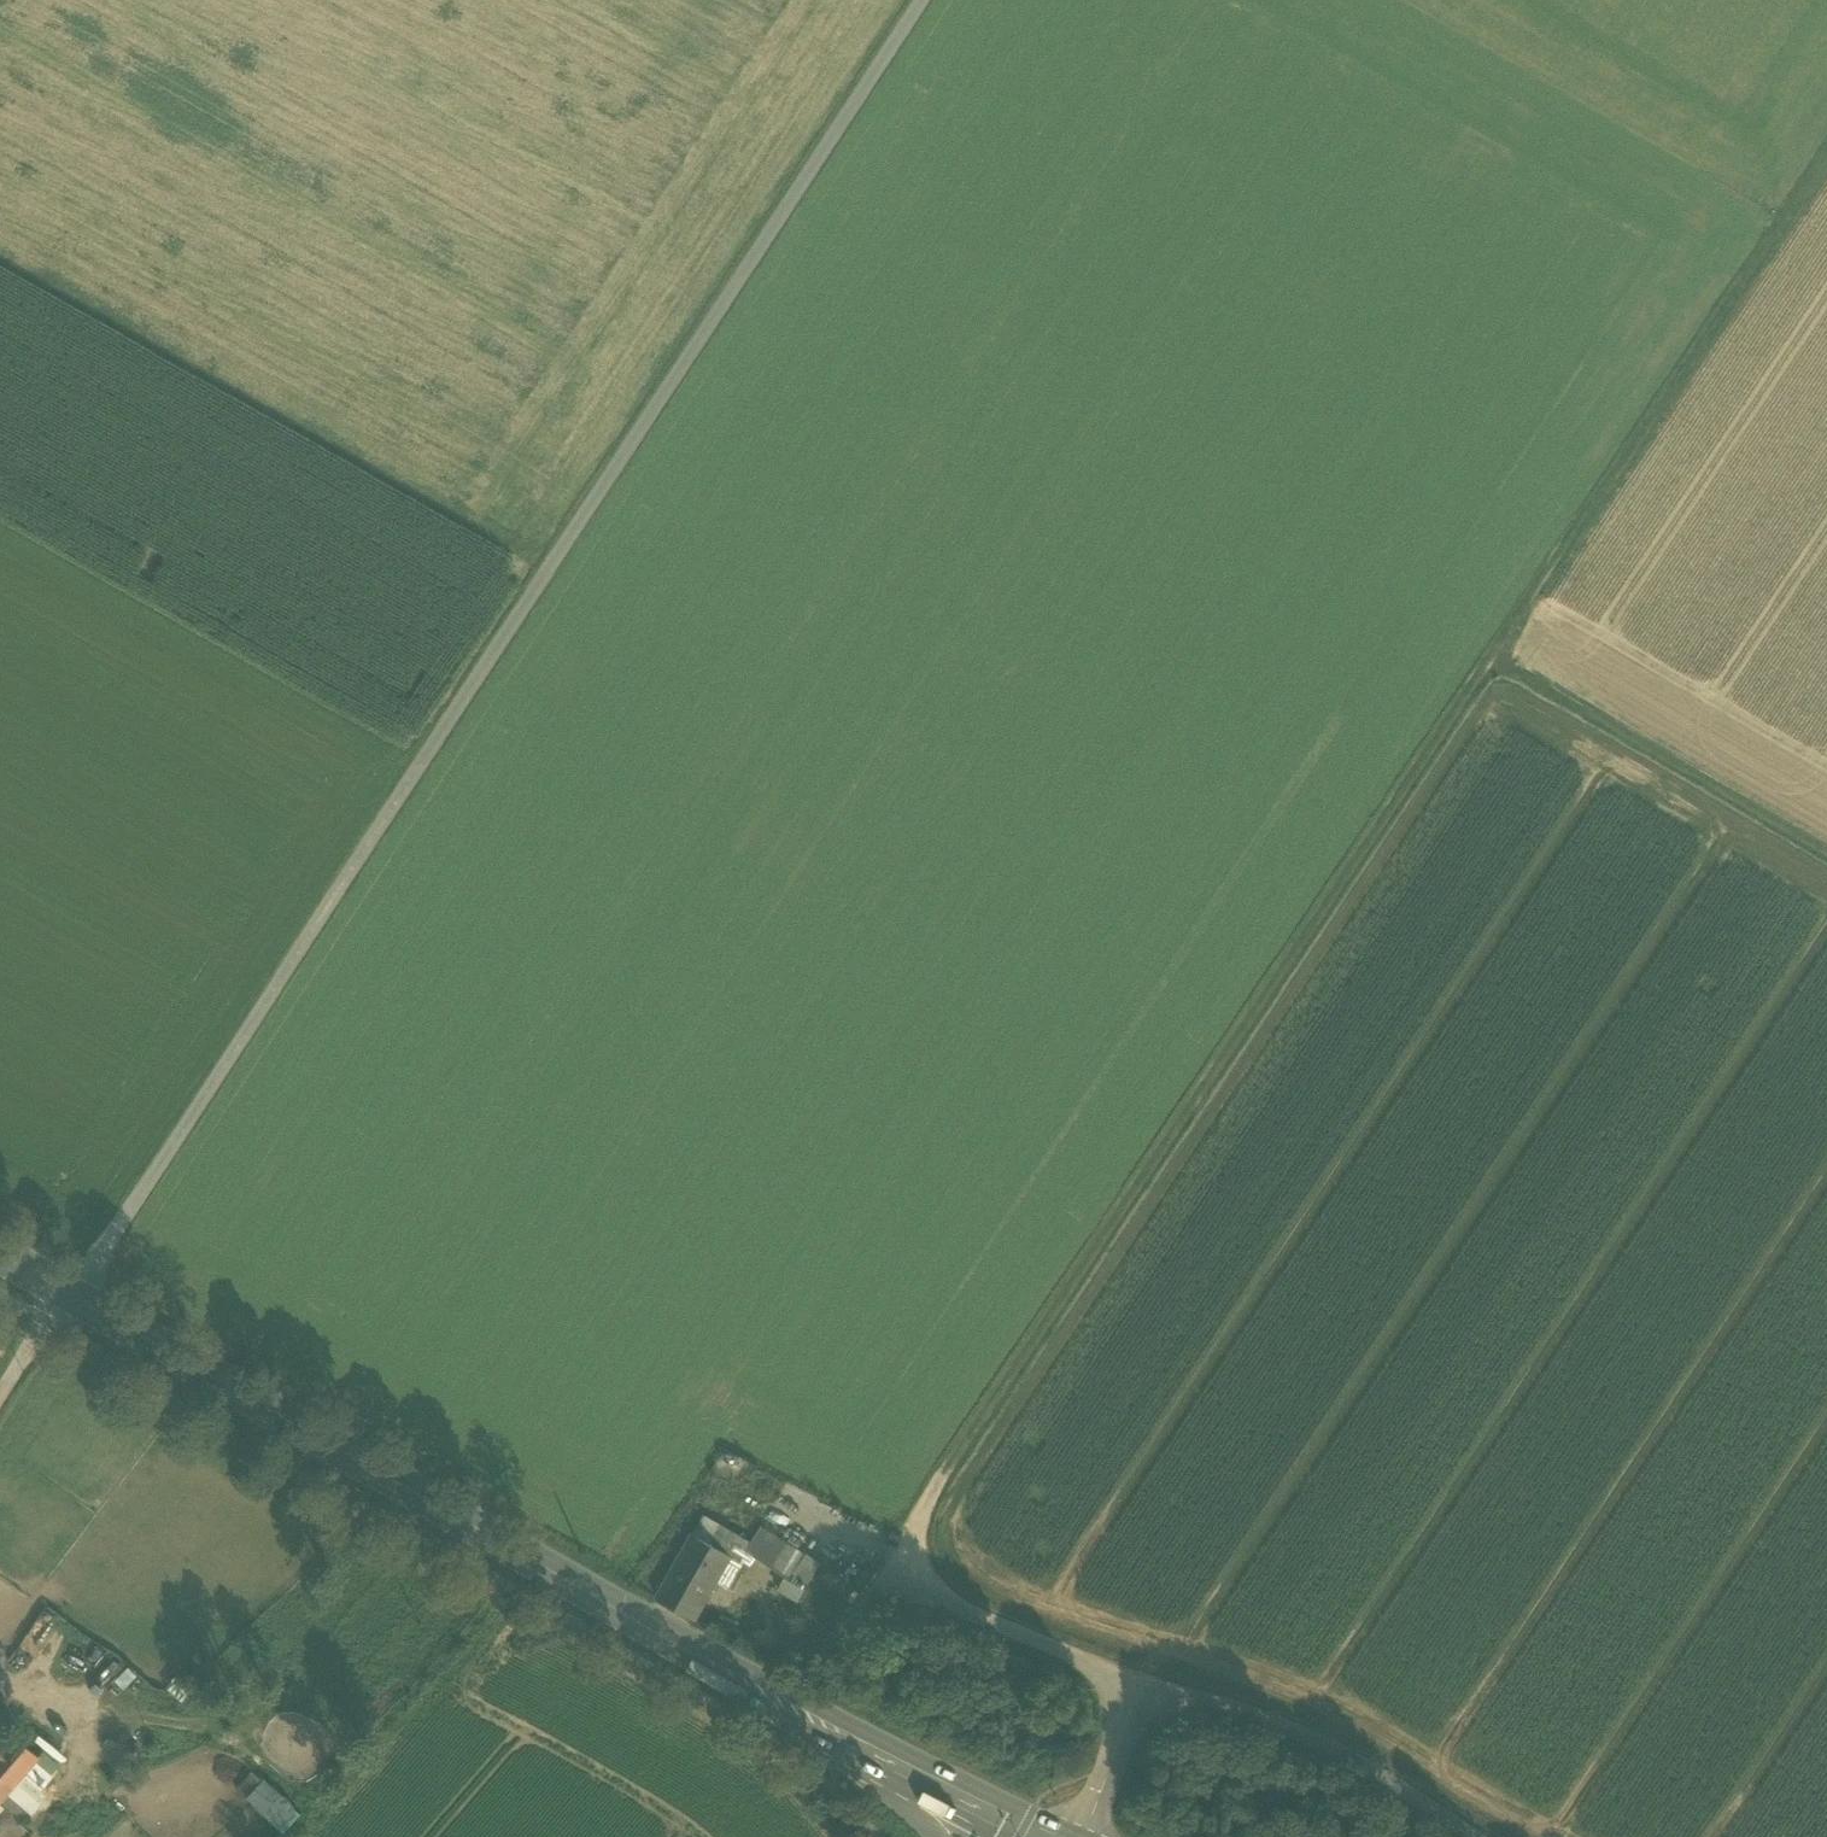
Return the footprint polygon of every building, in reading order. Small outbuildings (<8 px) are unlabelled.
[(745,1552),(751,1541),(704,1514),(692,1534),(730,1556),(736,1547),(745,1552)] [(787,1542),(761,1526),(751,1541),(745,1552),(771,1568),(786,1543),(787,1542)] [(691,1533),(654,1597),(696,1621),(733,1557),(730,1556),(692,1534),(691,1533)] [(804,1554),(786,1543),(771,1568),(785,1577),(789,1579),(792,1573),(804,1554)] [(821,1564),(804,1554),(792,1573),(809,1583),(814,1575),(821,1564)] [(822,1563),(821,1564),(814,1575),(822,1580),(829,1568),(822,1563)] [(805,1590),(809,1583),(792,1573),(789,1579),(785,1577),(784,1578),(805,1590)] [(798,1603),(805,1590),(784,1578),(777,1591),(798,1603)] [(36,1758),(7,1733),(1,1740),(0,1741),(0,1800),(36,1758)]
